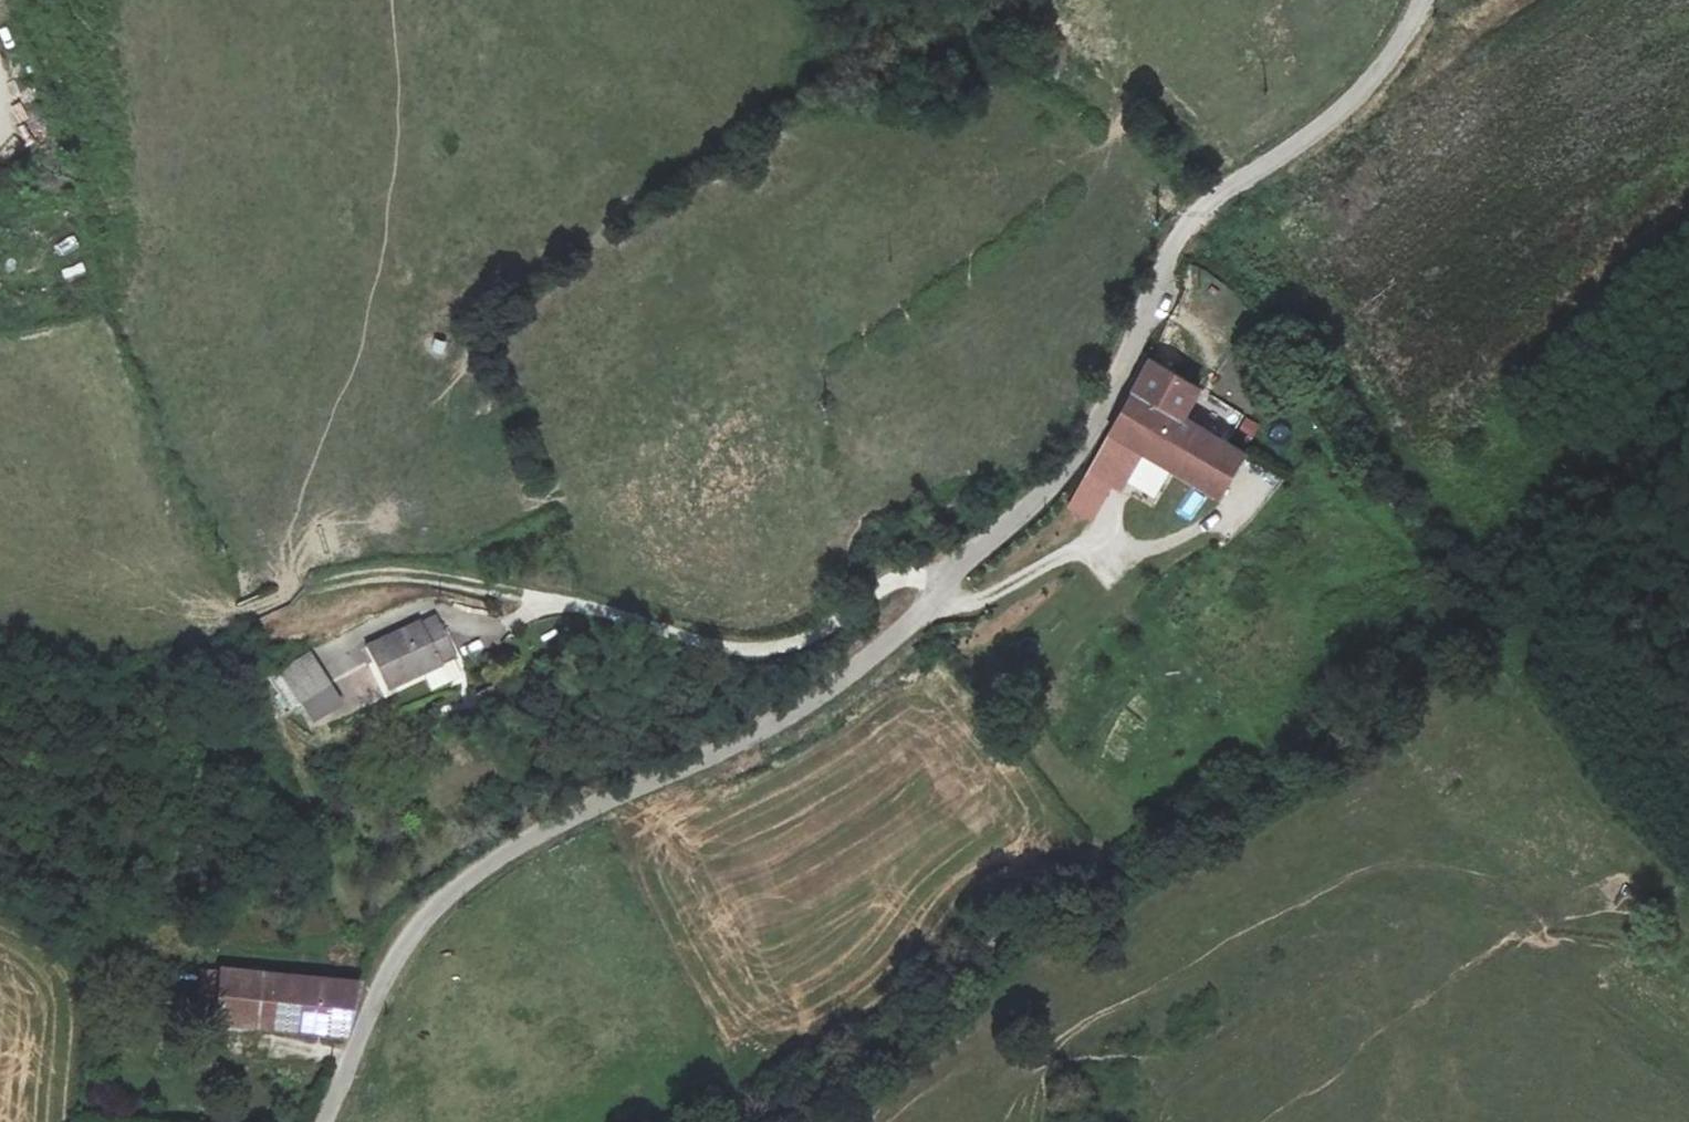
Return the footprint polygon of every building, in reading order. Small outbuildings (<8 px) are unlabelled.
[(95,247),(88,222),(23,242),(28,264),(95,247)] [(1145,367),(1132,390),(1190,422),(1203,399),(1145,367)] [(1190,422),(1132,390),(1067,505),(1092,519),(1110,486),(1120,492),(1143,452),(1226,499),(1251,455),(1190,422)] [(434,615),(371,644),(390,686),(454,657),(434,615)] [(310,653),(284,669),(313,717),(340,701),(310,653)] [(176,1019),(345,1038),(351,981),(181,961),(176,1019)]
